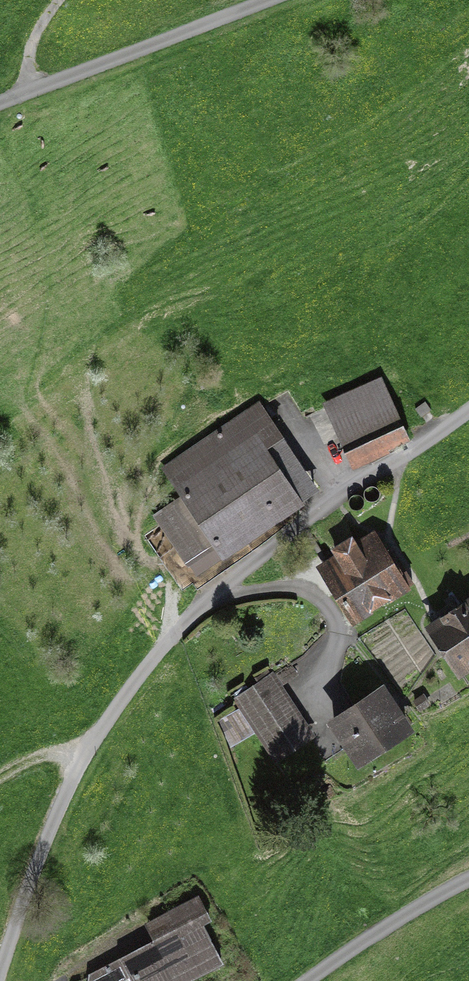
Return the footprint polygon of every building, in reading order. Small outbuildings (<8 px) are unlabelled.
[(380,380),(324,404),(350,464),(406,440),(380,380)] [(216,540),(227,557),(304,506),(266,449),(281,439),(258,405),(166,466),(186,496),(155,517),(185,561),(216,540)] [(379,537),(323,571),(354,622),(410,588),(379,537)] [(433,626),(464,673),(468,670),(468,603),(433,626)] [(241,698),(277,759),(309,741),(272,679),(241,698)] [(419,729),(389,684),(334,720),(365,766),(419,729)] [(120,958),(131,980),(182,980),(218,964),(197,922),(207,918),(198,898),(148,922),(157,941),(120,958)]
